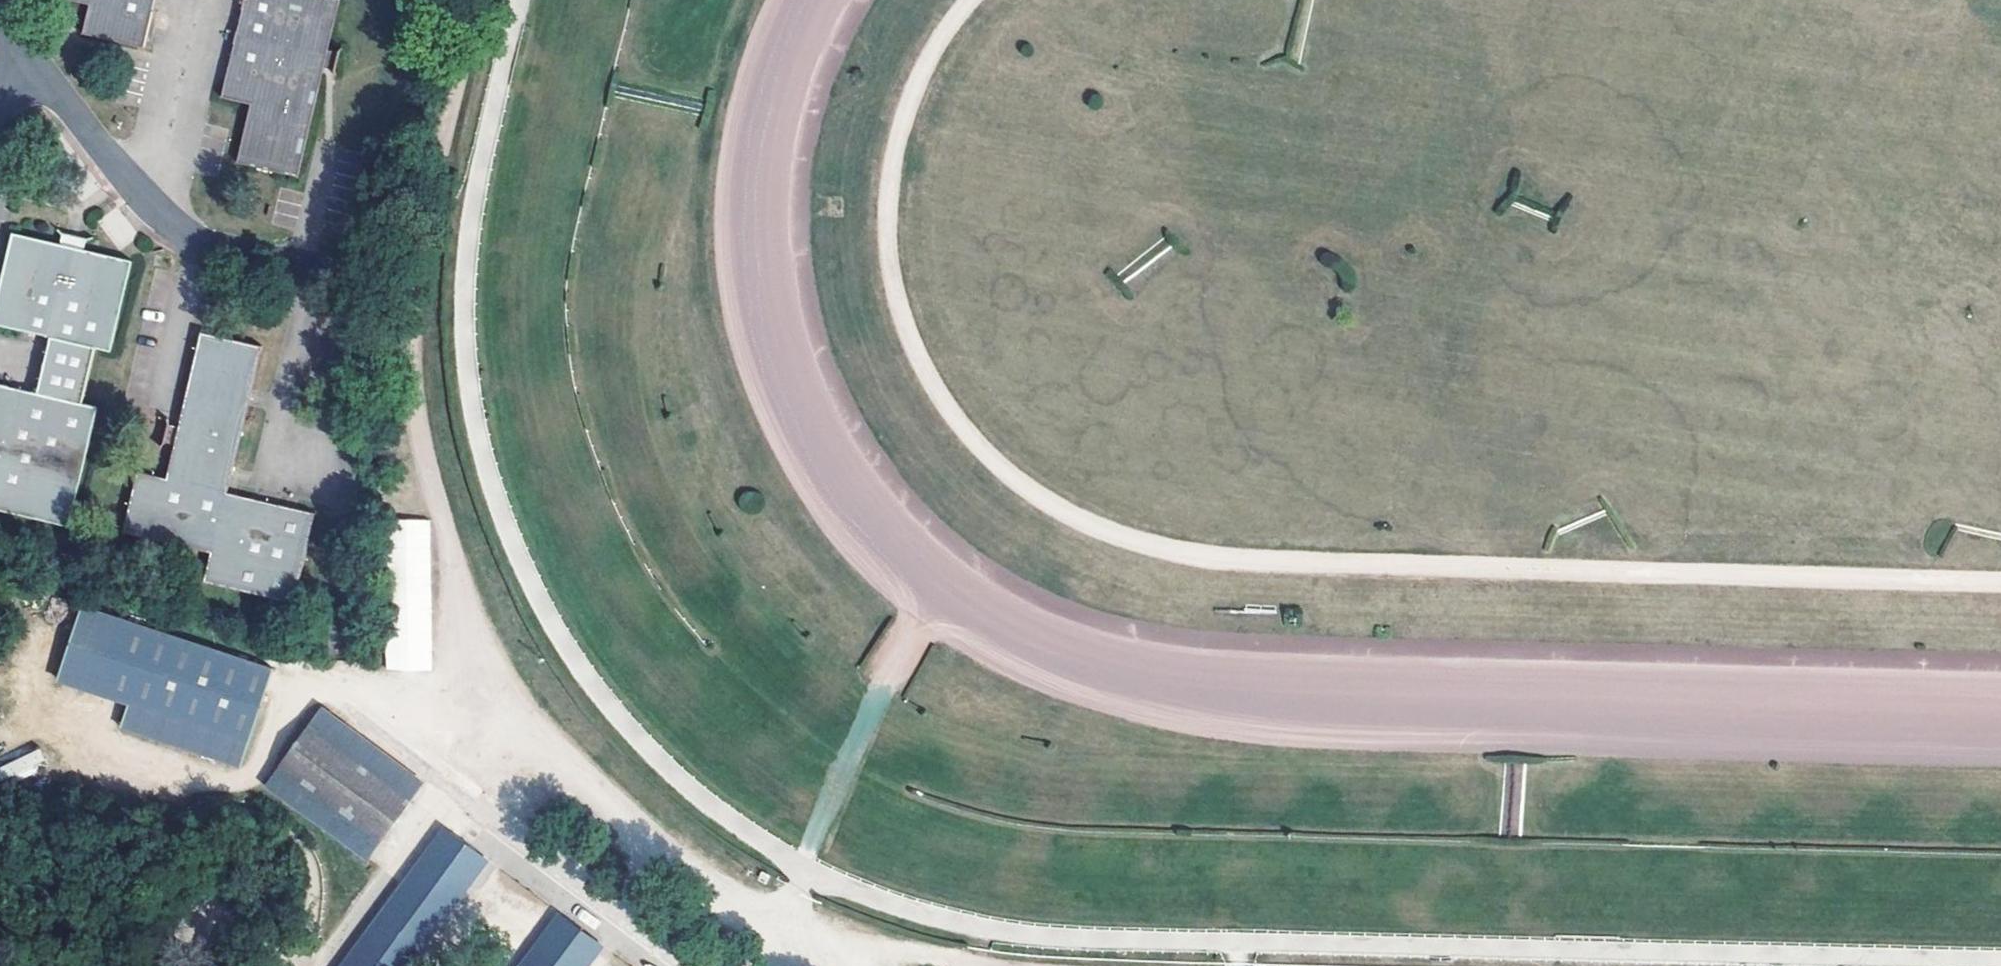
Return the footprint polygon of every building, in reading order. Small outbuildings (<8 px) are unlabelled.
[(86,4),(78,34),(138,48),(150,0),(72,0),(86,4)] [(221,98),(249,105),(234,163),(293,177),(320,65),(336,3),(324,0),(245,0),(221,98)] [(113,346),(134,255),(86,244),(89,233),(64,227),(61,238),(14,227),(0,284),(0,319),(51,331),(37,387),(0,378),(0,504),(71,521),(99,403),(83,399),(97,342),(113,346)] [(314,514),(228,493),(261,347),(203,333),(179,427),(166,478),(141,471),(127,530),(215,552),(209,578),(295,599),(314,514)] [(386,670),(432,670),(431,518),(384,519),(386,670)] [(113,705),(138,629),(91,615),(65,690),(113,705)] [(277,673),(138,629),(113,705),(133,711),(256,748),(277,673)] [(256,748),(133,711),(125,738),(248,774),(256,748)] [(319,713),(305,732),(404,806),(418,787),(319,713)] [(305,732),(276,770),(376,844),(404,806),(305,732)] [(276,770),(262,788),(362,863),(376,844),(276,770)] [(439,831),(338,965),(347,965),(444,836),(439,831)] [(477,860),(444,836),(347,965),(398,965),(477,860)] [(477,860),(398,965),(407,965),(483,864),(477,860)] [(518,965),(525,965),(559,920),(555,917),(518,965)] [(559,920),(525,965),(579,965),(594,946),(559,920)] [(579,965),(586,965),(599,950),(594,946),(579,965)]
